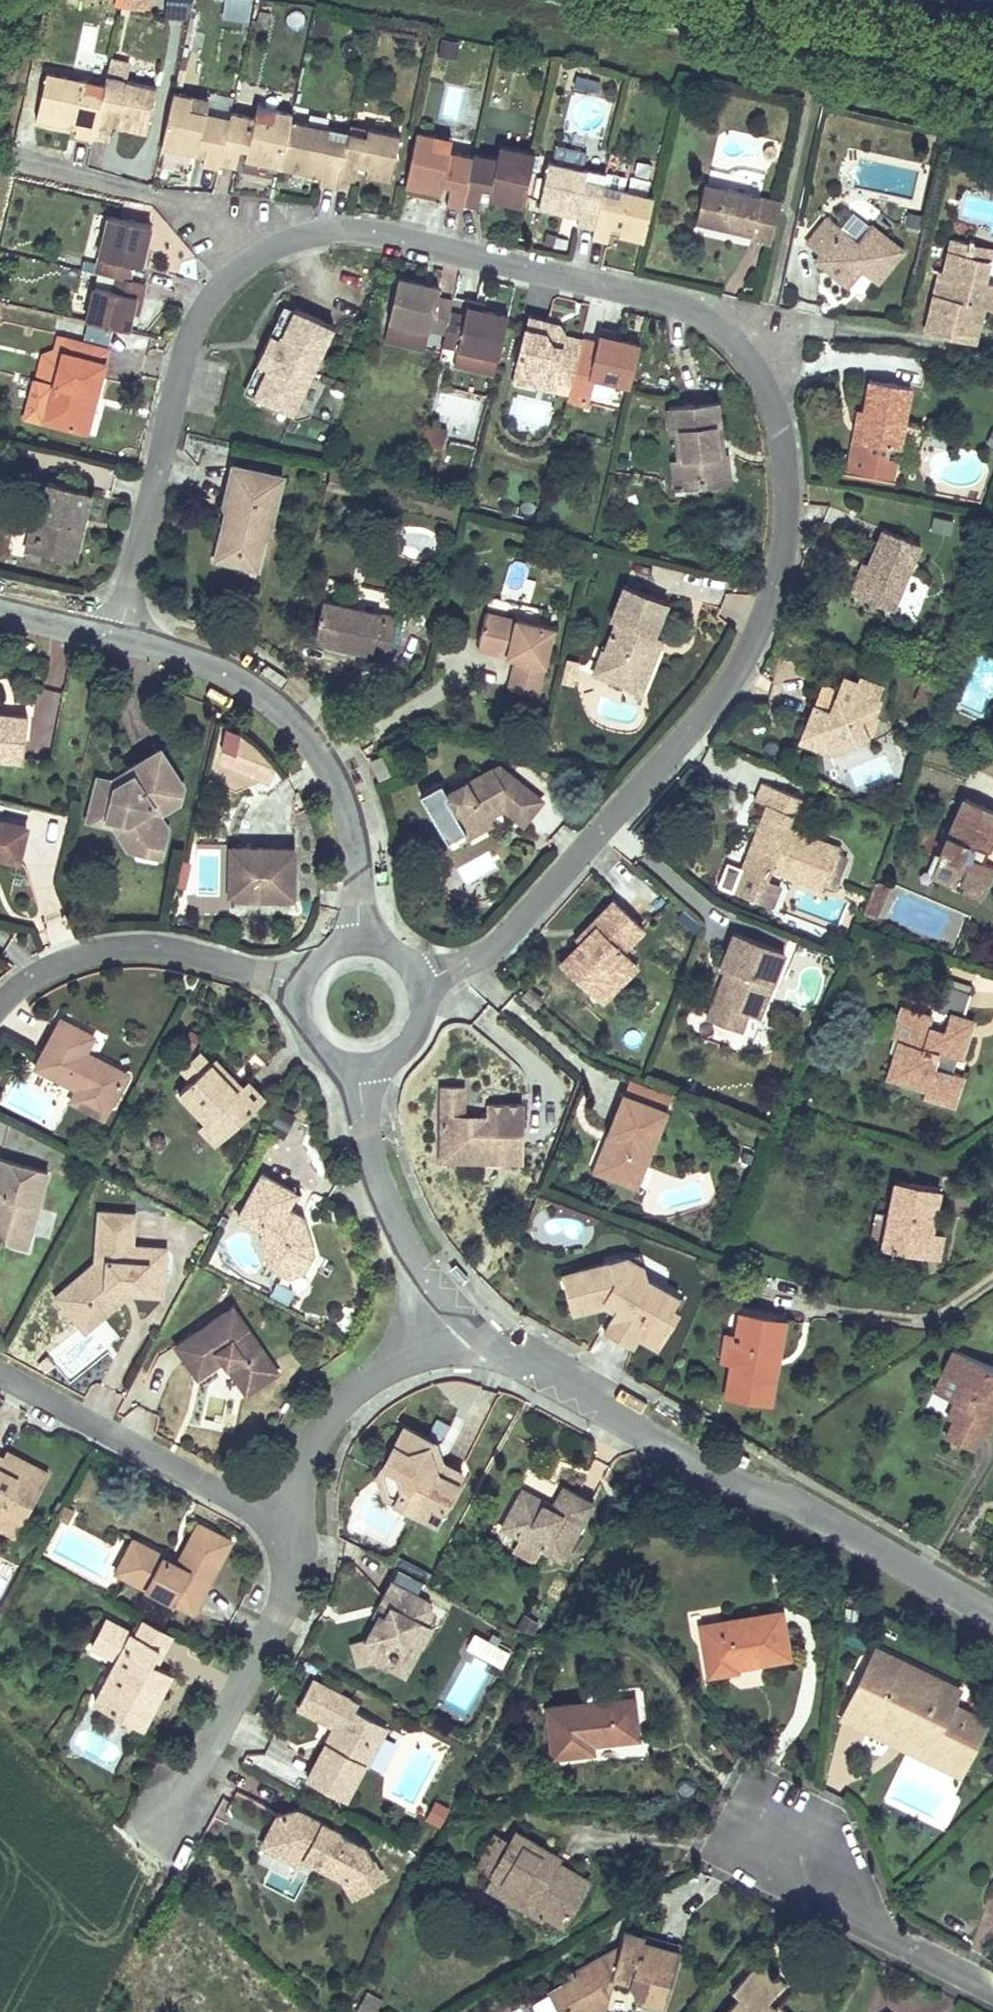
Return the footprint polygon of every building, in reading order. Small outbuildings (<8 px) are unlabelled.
[(188,19),(189,0),(163,0),(162,17),(188,19)] [(250,0),(224,0),(221,19),(247,22),(250,0)] [(569,68),(566,83),(584,86),(586,71),(569,68)] [(85,81),(47,72),(36,120),(67,127),(69,120),(78,122),(77,129),(75,136),(92,140),(95,130),(103,94),(83,89),(85,81)] [(123,81),(107,77),(105,85),(122,89),(123,81)] [(105,85),(85,81),(83,89),(103,94),(105,85)] [(156,88),(123,81),(122,89),(105,85),(103,94),(95,130),(110,133),(112,126),(113,118),(124,121),(122,128),(146,133),(156,88)] [(174,92),(162,147),(197,155),(199,145),(207,147),(203,166),(218,169),(220,164),(230,118),(205,113),(188,109),(191,96),(174,92)] [(208,100),(191,96),(188,109),(205,113),(208,100)] [(275,111),(258,107),(255,119),(272,123),(275,111)] [(292,114),(275,111),(272,123),(255,119),(231,113),(230,118),(220,164),(236,168),(240,149),(248,151),(245,161),(280,169),(291,120),(292,114)] [(124,121),(113,118),(112,126),(122,128),(124,121)] [(78,122),(69,120),(67,127),(77,129),(78,122)] [(291,120),(280,169),(311,176),(313,168),(323,170),(321,178),(320,185),(337,189),(339,178),(347,140),(331,136),(332,128),(291,120)] [(367,136),(368,128),(351,125),(349,132),(367,136)] [(349,132),(332,128),(331,136),(347,140),(349,132)] [(347,140),(339,178),(355,182),(358,167),(368,169),(366,177),(390,182),(401,136),(368,128),(367,136),(349,132),(347,140)] [(417,132),(405,187),(441,194),(442,184),(450,186),(446,205),(462,208),(463,204),(473,157),(449,152),(432,148),(434,136),(417,132)] [(452,139),(434,136),(432,148),(449,152),(452,139)] [(497,158),(515,161),(517,149),(500,146),(497,158)] [(473,157),(463,204),(478,207),(482,189),(490,190),(488,200),(523,208),(535,153),(517,149),(515,161),(497,158),(474,153),(473,157)] [(576,225),(594,229),(602,194),(604,186),(605,183),(585,178),(587,170),(548,162),(538,209),(569,215),(570,208),(580,210),(578,218),(576,225)] [(237,183),(274,187),(276,169),(239,165),(237,183)] [(313,168),(311,176),(321,178),(323,170),(313,168)] [(585,178),(605,183),(606,174),(587,170),(585,178)] [(717,206),(721,188),(704,184),(700,203),(717,206)] [(602,194),(619,198),(621,190),(604,186),(602,194)] [(750,240),(771,244),(780,201),(721,188),(717,206),(700,203),(696,223),(751,235),(750,240)] [(619,236),(644,242),(654,197),(621,190),(619,198),(602,194),(594,229),(592,239),(608,242),(611,227),(621,229),(619,236)] [(580,210),(570,208),(569,215),(578,218),(580,210)] [(141,266),(151,225),(109,216),(96,272),(129,280),(133,264),(141,266)] [(816,261),(839,280),(861,272),(877,284),(903,251),(870,225),(858,241),(828,217),(807,245),(820,256),(816,261)] [(926,331),(975,343),(983,307),(991,309),(992,300),(992,284),(984,281),(989,260),(970,256),(973,244),(953,239),(944,273),(949,274),(946,289),(937,287),(926,331)] [(992,248),(973,244),(970,256),(989,260),(992,248)] [(940,272),(937,287),(946,289),(949,274),(944,273),(940,272)] [(146,284),(117,277),(113,292),(95,288),(87,321),(128,331),(136,298),(142,300),(146,284)] [(450,313),(452,301),(437,297),(440,287),(399,277),(389,320),(405,324),(446,334),(450,313)] [(856,278),(839,280),(849,287),(856,278)] [(138,315),(142,300),(136,298),(133,314),(138,315)] [(498,358),(508,316),(467,306),(465,316),(450,313),(446,334),(443,346),(498,358)] [(334,327),(294,308),(280,338),(270,333),(257,363),(267,367),(253,397),(293,415),(334,327)] [(524,315),(509,384),(551,394),(567,325),(524,315)] [(443,346),(446,334),(405,324),(401,341),(441,351),(443,346)] [(582,339),(574,374),(568,400),(586,405),(593,378),(630,387),(640,344),(599,335),(597,343),(582,339)] [(55,385),(67,338),(59,336),(55,350),(42,354),(35,381),(50,385),(51,384),(55,385)] [(97,396),(109,348),(67,338),(55,385),(51,384),(50,385),(41,423),(87,435),(97,396)] [(859,443),(854,474),(893,480),(897,460),(889,459),(891,448),(901,450),(911,387),(869,380),(864,410),(859,443)] [(594,386),(593,397),(618,399),(619,387),(594,386)] [(438,414),(477,416),(478,398),(439,395),(438,414)] [(722,438),(718,401),(669,407),(671,431),(674,430),(680,430),(687,481),(699,480),(702,483),(703,487),(731,484),(727,453),(724,453),(719,454),(717,439),(722,438)] [(853,442),(859,443),(864,410),(858,409),(853,442)] [(441,448),(448,430),(428,422),(421,441),(441,448)] [(687,481),(680,430),(674,430),(678,461),(671,462),(675,491),(703,487),(702,483),(699,480),(687,481)] [(853,442),(848,472),(854,474),(859,443),(853,442)] [(268,536),(282,477),(233,465),(224,504),(237,507),(234,520),(222,527),(215,560),(236,565),(238,556),(242,553),(259,557),(263,539),(268,536)] [(91,492),(48,482),(40,515),(35,514),(29,538),(44,542),(41,554),(74,562),(91,492)] [(234,520),(237,507),(228,505),(222,527),(234,520)] [(856,597),(893,612),(920,544),(883,529),(869,565),(856,597)] [(29,538),(27,550),(41,554),(44,542),(29,538)] [(259,557),(242,553),(238,556),(236,565),(256,570),(259,557)] [(530,592),(526,561),(503,564),(507,595),(530,592)] [(850,594),(856,597),(869,565),(862,562),(850,594)] [(654,637),(668,602),(624,585),(611,620),(616,621),(605,652),(614,655),(605,678),(620,684),(641,675),(647,678),(658,651),(643,646),(648,634),(654,637)] [(399,617),(323,600),(314,640),(371,653),(370,658),(388,663),(399,617)] [(541,681),(553,628),(486,612),(480,641),(509,648),(507,657),(515,659),(512,674),(541,681)] [(643,646),(658,651),(662,639),(654,637),(648,634),(643,646)] [(509,648),(480,641),(478,650),(507,657),(509,648)] [(593,674),(605,678),(614,655),(605,652),(602,651),(593,674)] [(541,681),(512,674),(509,688),(537,695),(541,681)] [(641,675),(620,684),(642,692),(647,678),(641,675)] [(844,676),(837,694),(822,689),(815,706),(806,728),(826,736),(824,741),(829,754),(869,737),(868,736),(861,720),(864,713),(873,717),(880,700),(876,698),(882,684),(861,676),(858,682),(844,676)] [(873,717),(864,713),(861,720),(868,736),(876,717),(873,717)] [(28,717),(0,714),(0,759),(24,762),(28,717)] [(826,736),(806,728),(800,743),(829,754),(824,741),(826,736)] [(183,786),(160,750),(128,769),(132,775),(115,786),(112,780),(98,777),(90,813),(130,823),(138,837),(135,852),(161,858),(168,828),(160,815),(179,802),(183,786)] [(382,755),(371,760),(379,780),(391,775),(382,755)] [(541,800),(499,766),(493,770),(492,769),(466,783),(465,782),(447,793),(441,782),(420,794),(448,842),(464,832),(465,833),(489,820),(487,817),(503,808),(523,824),(541,800)] [(132,775),(128,769),(112,780),(115,786),(132,775)] [(769,805),(743,870),(768,880),(772,870),(823,890),(825,886),(834,890),(840,875),(831,872),(840,849),(789,828),(801,797),(765,783),(757,801),(769,805)] [(965,797),(941,856),(951,860),(943,880),(958,886),(958,888),(982,898),(992,870),(992,809),(965,797)] [(138,837),(130,823),(90,813),(88,820),(114,826),(129,850),(135,852),(138,837)] [(493,825),(489,820),(465,833),(468,839),(493,825)] [(18,862),(27,827),(0,821),(0,858),(18,862)] [(231,848),(230,895),(293,896),(294,849),(231,848)] [(464,883),(493,868),(486,854),(457,868),(464,883)] [(943,880),(951,860),(941,856),(933,875),(943,880)] [(874,913),(886,884),(875,880),(865,909),(874,913)] [(780,892),(765,885),(756,909),(771,915),(780,892)] [(644,928),(613,900),(592,923),(596,927),(581,942),(561,963),(578,979),(582,974),(596,987),(608,974),(612,978),(631,958),(623,950),(644,928)] [(581,942),(596,927),(592,923),(577,938),(581,942)] [(766,1000),(784,951),(734,933),(721,966),(727,968),(707,1020),(740,1033),(748,1013),(754,996),(766,1000)] [(602,1002),(638,965),(631,958),(612,978),(608,974),(596,987),(582,974),(578,979),(602,1002)] [(945,978),(943,985),(972,995),(975,988),(945,978)] [(943,985),(935,1011),(949,1016),(964,1021),(972,995),(943,985)] [(759,1018),(766,1000),(754,996),(748,1013),(759,1018)] [(925,1089),(923,1096),(953,1106),(962,1076),(951,1072),(946,1071),(951,1057),(956,1058),(960,1060),(967,1038),(945,1030),(943,1034),(929,1030),(932,1019),(903,1009),(893,1039),(901,1041),(909,1044),(905,1058),(896,1056),(889,1078),(911,1084),(912,1079),(927,1083),(925,1089)] [(949,1016),(945,1030),(967,1038),(972,1023),(964,1021),(949,1016)] [(95,1036),(61,1018),(35,1067),(77,1090),(110,1108),(128,1074),(97,1057),(94,1062),(83,1057),(86,1052),(95,1036)] [(901,1041),(896,1056),(905,1058),(909,1044),(901,1041)] [(192,1080),(210,1062),(200,1051),(182,1069),(192,1080)] [(94,1062),(97,1057),(86,1052),(83,1057),(94,1062)] [(206,1121),(223,1139),(259,1105),(242,1087),(238,1091),(230,1098),(226,1094),(230,1089),(223,1081),(226,1078),(210,1062),(192,1080),(179,1092),(206,1121)] [(238,1091),(226,1078),(223,1081),(230,1089),(226,1094),(230,1098),(238,1091)] [(927,1083),(912,1079),(911,1084),(925,1089),(927,1083)] [(242,1087),(259,1105),(264,1100),(247,1082),(242,1087)] [(523,1104),(489,1104),(488,1115),(464,1115),(464,1085),(442,1085),(441,1161),(458,1161),(465,1154),(492,1154),(500,1162),(522,1163),(523,1104)] [(104,1119),(110,1108),(77,1090),(70,1102),(104,1119)] [(594,1173),(627,1185),(635,1164),(645,1168),(667,1110),(624,1093),(594,1173)] [(199,1128),(216,1146),(223,1139),(206,1121),(199,1128)] [(48,1172),(0,1159),(0,1195),(0,1196),(0,1235),(4,1242),(26,1248),(48,1172)] [(627,1185),(637,1189),(645,1168),(635,1164),(627,1185)] [(302,1216),(289,1220),(283,1217),(287,1208),(296,1192),(262,1174),(239,1218),(265,1232),(262,1238),(270,1266),(282,1273),(286,1265),(299,1260),(307,1264),(313,1253),(302,1216)] [(939,1188),(896,1180),(883,1249),(926,1257),(931,1231),(939,1188)] [(302,1216),(287,1208),(283,1217),(289,1220),(302,1216)] [(166,1249),(132,1246),(134,1214),(99,1212),(96,1263),(62,1292),(73,1306),(88,1307),(99,1320),(122,1300),(117,1294),(124,1288),(129,1294),(163,1296),(166,1249)] [(931,1231),(926,1257),(938,1260),(943,1233),(931,1231)] [(647,1279),(640,1253),(627,1256),(630,1269),(647,1279)] [(647,1279),(630,1269),(627,1256),(595,1265),(585,1283),(565,1288),(572,1314),(602,1305),(605,1299),(619,1307),(615,1313),(604,1332),(632,1348),(638,1337),(659,1349),(680,1312),(674,1308),(680,1297),(647,1279)] [(307,1264),(299,1260),(286,1265),(282,1273),(290,1277),(303,1272),(307,1264)] [(595,1265),(562,1274),(565,1288),(585,1283),(595,1265)] [(122,1300),(129,1294),(124,1288),(117,1294),(122,1300)] [(88,1307),(73,1306),(62,1292),(56,1297),(85,1331),(99,1320),(88,1307)] [(619,1307),(605,1299),(602,1305),(615,1313),(619,1307)] [(776,1367),(786,1313),(741,1306),(740,1313),(775,1318),(767,1366),(776,1367)] [(223,1360),(247,1394),(278,1372),(233,1307),(176,1346),(198,1378),(223,1360)] [(770,1403),(776,1367),(767,1366),(775,1318),(740,1313),(737,1336),(732,1360),(726,1396),(770,1403)] [(716,1358),(732,1360),(737,1336),(720,1332),(716,1358)] [(940,1393),(959,1352),(954,1350),(934,1390),(940,1393)] [(959,1352),(940,1393),(956,1400),(948,1417),(954,1419),(945,1437),(973,1449),(981,1432),(986,1435),(992,1421),(992,1368),(959,1352)] [(926,1411),(944,1416),(949,1399),(931,1394),(926,1411)] [(441,1462),(435,1443),(403,1427),(383,1465),(397,1472),(402,1489),(395,1503),(435,1523),(462,1473),(441,1462)] [(16,1537),(49,1475),(6,1452),(4,1458),(0,1464),(0,1528),(16,1537)] [(402,1489),(397,1472),(383,1465),(377,1476),(384,1497),(395,1503),(402,1489)] [(523,1488),(502,1527),(520,1537),(542,1549),(562,1560),(594,1502),(564,1486),(554,1504),(551,1510),(543,1506),(546,1500),(523,1488)] [(554,1504),(546,1500),(543,1506),(551,1510),(554,1504)] [(132,1581),(194,1613),(232,1541),(198,1523),(175,1566),(169,1563),(172,1558),(141,1542),(131,1561),(140,1566),(132,1581)] [(542,1549),(520,1537),(513,1549),(536,1561),(542,1549)] [(131,1561),(141,1542),(133,1538),(115,1572),(132,1581),(140,1566),(131,1561)] [(418,1589),(420,1579),(396,1573),(394,1584),(418,1589)] [(387,1601),(396,1585),(390,1581),(372,1615),(376,1618),(378,1615),(383,1617),(388,1607),(387,1601)] [(427,1602),(396,1585),(387,1601),(388,1607),(383,1617),(378,1615),(376,1618),(365,1639),(371,1661),(385,1668),(394,1651),(403,1656),(412,1640),(421,1645),(431,1628),(426,1625),(431,1614),(427,1602)] [(766,1651),(789,1647),(783,1610),(721,1621),(722,1628),(702,1632),(709,1675),(737,1670),(737,1666),(767,1661),(766,1651)] [(517,1629),(530,1636),(538,1623),(525,1616),(517,1629)] [(127,1642),(110,1633),(115,1623),(106,1618),(92,1645),(118,1660),(127,1642)] [(172,1635),(145,1620),(137,1635),(160,1648),(151,1662),(156,1665),(172,1635)] [(721,1621),(701,1624),(702,1632),(722,1628),(721,1621)] [(156,1665),(151,1662),(160,1648),(137,1635),(115,1623),(110,1633),(127,1642),(118,1660),(95,1702),(142,1727),(153,1706),(149,1704),(155,1693),(159,1695),(171,1673),(156,1665)] [(471,1636),(465,1652),(503,1666),(509,1649),(471,1636)] [(357,1665),(371,1661),(365,1639),(350,1643),(357,1665)] [(404,1678),(421,1645),(412,1640),(403,1656),(394,1651),(385,1668),(404,1678)] [(767,1661),(791,1657),(789,1647),(766,1651),(767,1661)] [(902,1660),(876,1647),(872,1657),(897,1669),(902,1660)] [(914,1736),(912,1741),(965,1767),(988,1721),(953,1704),(937,1696),(945,1681),(902,1660),(897,1669),(872,1657),(856,1688),(882,1701),(872,1722),(897,1734),(899,1729),(914,1736)] [(327,1743),(308,1779),(346,1800),(365,1765),(367,1767),(388,1728),(355,1711),(359,1704),(313,1679),(302,1701),(316,1709),(314,1714),(336,1726),(341,1733),(334,1746),(327,1743)] [(960,1688),(945,1681),(937,1696),(953,1704),(960,1688)] [(882,1701),(856,1688),(842,1717),(961,1775),(965,1767),(912,1741),(914,1736),(899,1729),(897,1734),(872,1722),(882,1701)] [(588,1703),(598,1702),(597,1692),(586,1693),(588,1703)] [(159,1695),(155,1693),(149,1704),(153,1706),(159,1695)] [(598,1741),(638,1737),(634,1698),(598,1702),(588,1703),(548,1707),(554,1756),(593,1751),(592,1740),(598,1739),(598,1741)] [(316,1709),(302,1701),(299,1706),(314,1714),(316,1709)] [(334,1746),(340,1733),(336,1726),(327,1743),(334,1746)] [(449,1810),(435,1803),(425,1820),(439,1827),(449,1810)] [(364,1847),(340,1834),(341,1832),(299,1809),(277,1816),(267,1835),(287,1846),(297,1843),(307,1848),(303,1854),(304,1855),(324,1865),(326,1861),(339,1869),(344,1877),(343,1877),(354,1896),(373,1885),(371,1882),(382,1876),(364,1847)] [(559,1857),(516,1832),(510,1843),(493,1872),(549,1905),(544,1913),(563,1925),(589,1881),(567,1869),(565,1873),(553,1866),(559,1857)] [(307,1848),(297,1843),(287,1846),(267,1835),(262,1844),(300,1864),(304,1855),(303,1854),(307,1848)] [(479,1864),(493,1872),(510,1843),(495,1835),(479,1864)] [(565,1873),(567,1869),(556,1862),(553,1866),(565,1873)] [(544,1913),(549,1905),(495,1875),(488,1887),(541,1918),(544,1913)] [(644,1941),(645,1937),(625,1931),(617,1959),(604,1954),(568,1974),(571,1979),(549,1991),(559,2011),(566,2007),(569,2011),(593,2011),(590,2007),(609,1996),(614,1976),(630,1980),(636,1991),(645,1994),(644,2000),(664,2006),(670,1982),(671,1983),(680,1952),(644,1941)] [(682,1947),(645,1937),(644,1941),(680,1952),(682,1947)] [(763,2007),(767,2003),(784,1984),(758,1961),(732,1990),(739,1996),(725,2011),(769,2011),(763,2007)] [(367,1993),(362,2003),(376,2010),(381,2000),(367,1993)] [(609,1996),(590,2007),(593,2011),(604,2011),(609,1996)] [(361,2011),(375,2011),(376,2010),(362,2003),(358,2010),(361,2011)] [(767,2003),(763,2007),(769,2011),(772,2011),(775,2009),(767,2003)]
